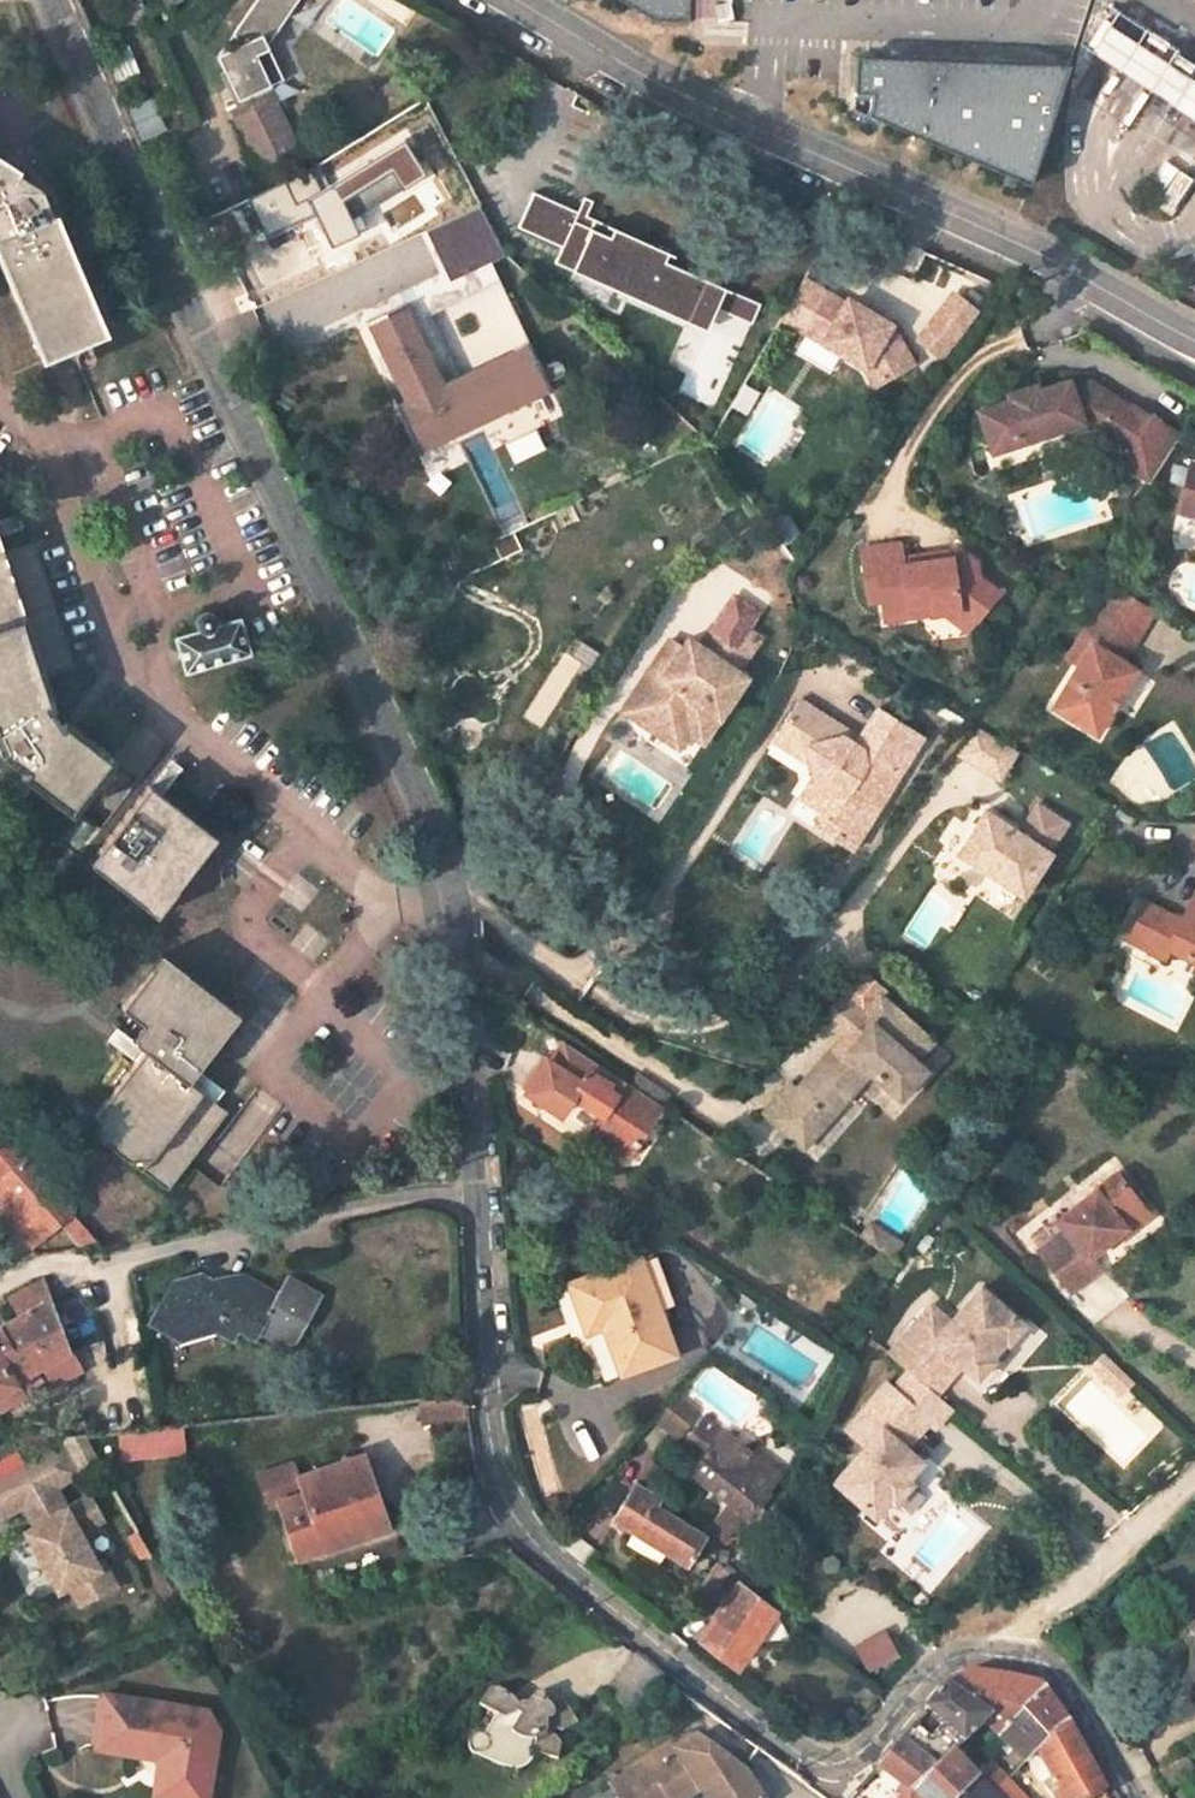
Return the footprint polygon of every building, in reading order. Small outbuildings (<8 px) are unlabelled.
[(228,106),(260,173),(301,152),(268,88),(283,80),(267,46),(298,0),(257,0),(232,35),(238,46),(218,57),(238,102),(228,106)] [(652,21),(687,22),(688,0),(616,0),(652,21)] [(1078,48),(1194,121),(1194,81),(1165,64),(1174,47),(1097,0),(1095,0),(1078,48)] [(1067,64),(854,57),(853,95),(867,95),(867,104),(863,114),(1027,184),(1067,64)] [(37,361),(104,334),(53,214),(48,216),(36,188),(17,177),(21,171),(0,158),(0,273),(37,361)] [(285,180),(222,210),(240,248),(303,217),(285,180)] [(717,309),(726,289),(666,263),(669,255),(614,231),(611,239),(576,223),(579,215),(534,195),(519,230),(563,249),(556,265),(574,273),(577,267),(691,317),(689,323),(707,331),(710,325),(717,309)] [(595,204),(586,200),(579,215),(576,223),(611,239),(614,231),(588,219),(595,204)] [(423,228),(444,277),(498,253),(476,204),(423,228)] [(500,279),(491,262),(459,278),(468,295),(500,279)] [(577,267),(574,273),(689,323),(691,317),(577,267)] [(468,295),(459,278),(407,303),(445,384),(461,376),(432,314),(468,295)] [(841,294),(828,286),(805,328),(818,336),(841,294)] [(726,289),(717,309),(753,324),(756,318),(743,312),(749,299),(726,289)] [(976,307),(957,293),(931,326),(950,341),(976,307)] [(883,317),(841,294),(818,336),(860,359),(864,378),(903,361),(883,317)] [(761,304),(749,299),(743,312),(756,318),(761,304)] [(407,303),(369,321),(407,402),(397,408),(415,449),(550,382),(530,343),(445,384),(407,303)] [(1148,481),(1176,437),(1131,408),(1129,410),(1087,384),(1069,390),(1066,380),(1035,390),(1033,384),(1002,394),(1004,400),(973,410),(988,453),(995,450),(1082,422),(1094,429),(1124,448),(1116,461),(1148,481)] [(1124,448),(1094,429),(1086,442),(1116,461),(1124,448)] [(1179,521),(1194,525),(1194,467),(1193,467),(1179,521)] [(18,514),(0,521),(0,537),(23,529),(20,521),(18,514)] [(1,760),(21,774),(19,776),(71,817),(113,760),(69,725),(62,720),(59,723),(50,712),(54,707),(44,677),(75,667),(32,542),(3,551),(0,544),(0,756),(1,760)] [(899,556),(897,543),(859,549),(868,602),(881,599),(883,611),(931,603),(932,612),(949,616),(956,608),(974,621),(998,588),(979,575),(976,559),(956,544),(947,556),(924,560),(923,552),(899,556)] [(1153,610),(1112,585),(1093,615),(1135,641),(1153,610)] [(720,610),(745,628),(756,612),(730,595),(720,610)] [(974,621),(956,608),(949,616),(968,630),(974,621)] [(629,693),(685,731),(702,706),(716,717),(744,675),(734,670),(757,636),(745,628),(720,610),(697,644),(691,654),(678,646),(666,638),(629,693)] [(197,631),(175,637),(186,672),(211,664),(251,652),(239,619),(215,626),(215,621),(213,617),(210,615),(206,613),(202,613),(198,615),(196,618),(194,622),(195,627),(197,631)] [(1135,641),(1093,615),(1067,658),(1078,665),(1091,642),(1122,661),(1135,641)] [(691,654),(697,644),(685,636),(678,646),(691,654)] [(1091,642),(1078,665),(1051,707),(1096,734),(1135,669),(1122,661),(1091,642)] [(619,708),(675,746),(685,731),(629,693),(619,708)] [(700,741),(716,717),(702,706),(685,731),(700,741)] [(849,853),(918,740),(874,711),(851,747),(839,740),(836,727),(811,712),(806,719),(788,709),(772,736),(802,754),(805,768),(807,779),(818,778),(824,800),(815,815),(813,818),(817,820),(825,824),(819,834),(849,853)] [(1011,752),(972,728),(949,757),(992,783),(1011,752)] [(766,744),(805,768),(802,754),(772,736),(766,744)] [(160,795),(183,767),(176,762),(171,758),(127,813),(138,822),(160,795)] [(807,779),(815,815),(824,800),(818,778),(807,779)] [(127,813),(88,862),(153,915),(214,838),(160,795),(138,822),(127,813)] [(951,858),(1019,898),(1045,856),(1042,854),(1061,825),(1030,806),(1012,834),(978,813),(951,858)] [(98,831),(79,817),(62,841),(80,855),(98,831)] [(817,820),(812,829),(819,834),(825,824),(817,820)] [(1189,901),(1180,920),(1141,902),(1124,939),(1166,958),(1170,948),(1194,960),(1194,904),(1189,901)] [(238,1013),(157,953),(117,1008),(141,1027),(134,1036),(134,1044),(141,1050),(131,1063),(82,1128),(167,1195),(226,1115),(213,1105),(187,1085),(198,1070),(238,1013)] [(841,1033),(825,1052),(829,1056),(806,1082),(801,1078),(788,1093),(780,1085),(756,1113),(784,1137),(817,1099),(831,1111),(864,1073),(893,1097),(918,1068),(909,1058),(924,1040),(851,978),(832,997),(855,1014),(862,1021),(848,1039),(841,1033)] [(817,1012),(841,1033),(848,1039),(862,1021),(855,1014),(832,997),(817,1012)] [(134,1044),(116,1029),(106,1042),(131,1063),(141,1050),(134,1044)] [(571,1101),(601,1120),(590,1136),(627,1160),(659,1110),(563,1047),(549,1066),(546,1065),(525,1096),(559,1119),(571,1101)] [(213,1105),(223,1091),(213,1083),(198,1070),(187,1085),(213,1105)] [(784,1137),(797,1149),(831,1111),(817,1099),(784,1137)] [(31,1246),(58,1224),(72,1240),(85,1229),(0,1129),(0,1210),(31,1246)] [(1035,1247),(1065,1287),(1093,1267),(1084,1253),(1140,1209),(1112,1172),(1054,1216),(1062,1227),(1035,1247)] [(85,1229),(72,1240),(77,1247),(97,1243),(85,1229)] [(650,1249),(637,1255),(661,1310),(674,1304),(650,1249)] [(577,1317),(597,1309),(604,1325),(625,1374),(679,1352),(661,1310),(637,1255),(564,1286),(577,1317)] [(213,1331),(229,1338),(233,1330),(253,1338),(258,1331),(281,1343),(295,1340),(319,1295),(285,1277),(276,1294),(240,1275),(231,1291),(200,1273),(172,1281),(158,1306),(169,1311),(158,1330),(177,1340),(183,1327),(211,1319),(213,1331)] [(71,1350),(43,1280),(9,1297),(19,1316),(0,1326),(0,1394),(19,1384),(16,1379),(71,1350)] [(908,1374),(924,1387),(952,1355),(961,1363),(976,1376),(992,1356),(988,1353),(1003,1334),(1008,1339),(1024,1320),(980,1282),(949,1319),(931,1303),(886,1355),(908,1374)] [(158,1306),(148,1324),(158,1330),(169,1311),(158,1306)] [(597,1309),(577,1317),(584,1334),(604,1325),(597,1309)] [(183,1327),(177,1340),(212,1330),(211,1319),(183,1327)] [(1131,1379),(1102,1353),(1093,1363),(1121,1390),(1131,1379)] [(952,1355),(924,1387),(933,1395),(961,1363),(952,1355)] [(924,1387),(908,1374),(894,1390),(919,1412),(928,1421),(937,1428),(951,1410),(933,1395),(924,1387)] [(867,1444),(834,1484),(871,1518),(888,1500),(894,1502),(910,1485),(905,1480),(919,1462),(905,1448),(897,1440),(919,1412),(894,1390),(886,1384),(847,1426),(867,1444)] [(679,1393),(654,1420),(675,1437),(679,1441),(687,1431),(703,1414),(679,1393)] [(905,1448),(928,1421),(919,1412),(897,1440),(905,1448)] [(687,1431),(705,1446),(720,1429),(703,1414),(687,1431)] [(178,1427),(118,1434),(120,1457),(180,1450),(178,1427)] [(705,1529),(721,1542),(775,1478),(720,1429),(705,1446),(686,1468),(724,1501),(705,1529)] [(83,1437),(63,1439),(82,1474),(98,1463),(83,1437)] [(62,1439),(18,1465),(27,1481),(71,1455),(62,1439)] [(298,1555),(324,1546),(325,1550),(389,1528),(383,1514),(365,1453),(301,1474),(306,1491),(284,1498),(298,1555)] [(18,1465),(0,1476),(0,1512),(3,1517),(24,1505),(28,1512),(41,1505),(35,1494),(51,1484),(55,1491),(82,1475),(71,1455),(27,1481),(18,1465)] [(36,1526),(26,1531),(59,1588),(70,1582),(80,1600),(114,1581),(103,1561),(97,1564),(78,1531),(100,1517),(87,1496),(65,1509),(55,1491),(51,1484),(35,1494),(41,1505),(28,1512),(36,1526)] [(664,1551),(683,1563),(700,1537),(652,1506),(655,1502),(633,1487),(612,1519),(631,1532),(635,1526),(667,1545),(664,1551)] [(699,1588),(712,1598),(730,1574),(716,1563),(699,1588)] [(700,1638),(736,1666),(776,1613),(740,1585),(700,1638)] [(861,1667),(894,1658),(887,1632),(853,1641),(861,1667)] [(951,1681),(989,1723),(1000,1734),(1045,1686),(971,1674),(951,1681)] [(496,1740),(524,1757),(528,1758),(533,1757),(542,1747),(563,1754),(569,1737),(569,1731),(566,1727),(568,1722),(574,1723),(579,1722),(584,1719),(586,1716),(579,1697),(578,1696),(572,1693),(570,1693),(564,1697),(562,1700),(559,1697),(553,1698),(551,1694),(549,1693),(550,1690),(549,1686),(545,1685),(541,1687),(541,1690),(535,1693),(534,1697),(523,1693),(518,1684),(512,1680),(509,1680),(499,1684),(491,1698),(504,1705),(496,1720),(492,1720),(488,1722),(488,1725),(488,1728),(490,1733),(496,1740)] [(948,1720),(968,1737),(989,1723),(951,1681),(931,1706),(948,1720)] [(1064,1797),(1090,1797),(1104,1789),(1078,1741),(1045,1686),(1000,1734),(1027,1762),(1039,1752),(1064,1797)] [(155,1760),(149,1797),(204,1797),(216,1724),(209,1713),(103,1697),(95,1751),(155,1760)] [(948,1720),(921,1747),(940,1763),(953,1750),(968,1737),(948,1720)] [(720,1757),(702,1742),(651,1774),(647,1769),(625,1782),(622,1780),(614,1784),(623,1797),(700,1797),(704,1796),(706,1797),(761,1797),(739,1766),(731,1771),(720,1757)] [(901,1743),(882,1767),(912,1790),(933,1770),(901,1743)] [(953,1750),(940,1763),(933,1770),(912,1790),(920,1797),(958,1797),(976,1780),(977,1778),(953,1750)] [(1164,1791),(1194,1774),(1194,1773),(1185,1756),(1155,1772),(1164,1791)] [(992,1763),(977,1778),(976,1780),(993,1797),(1023,1797),(992,1763)] [(976,1780),(958,1797),(993,1797),(976,1780)]
